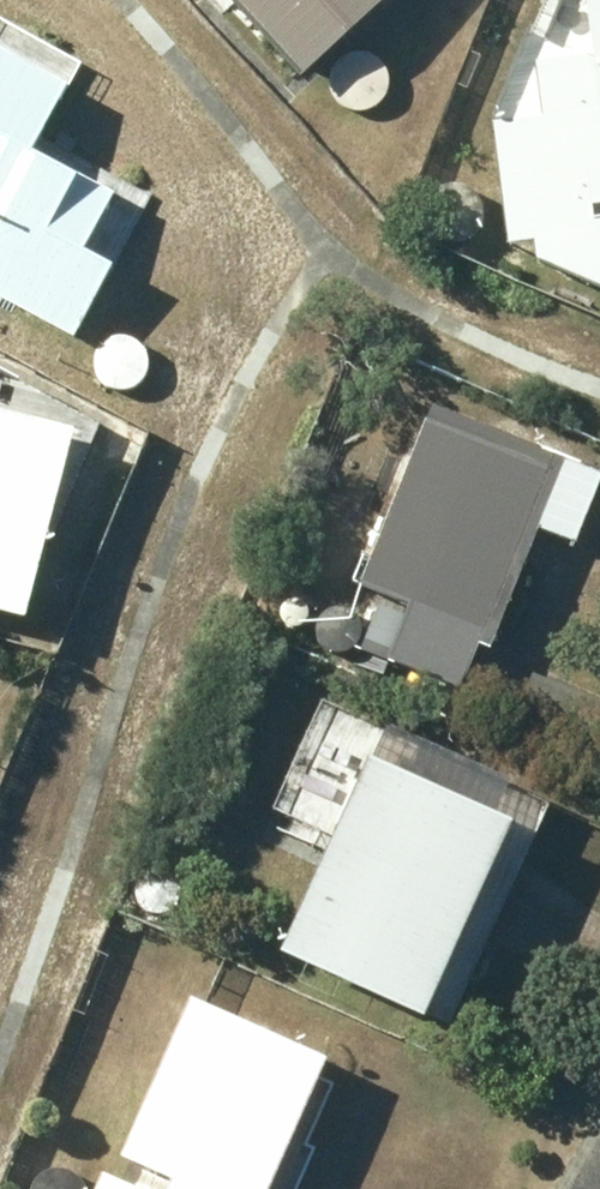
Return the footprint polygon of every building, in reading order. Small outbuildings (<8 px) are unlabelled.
[(301,63),(371,0),(244,0),(301,63)] [(31,137),(66,71),(0,36),(0,285),(74,324),(113,251),(83,235),(112,180),(31,137)] [(543,51),(550,108),(497,114),(510,227),(538,224),(540,244),(599,261),(599,45),(543,51)] [(0,397),(0,596),(21,601),(70,415),(0,397)] [(386,583),(360,645),(384,655),(387,649),(455,677),(547,459),(529,451),(538,430),(468,400),(459,420),(427,406),(357,571),(386,583)] [(275,609),(307,629),(321,607),(289,587),(275,609)] [(515,804),(497,796),(509,769),(386,711),(281,937),(422,1003),(515,804)] [(329,1040),(190,982),(122,1143),(171,1163),(160,1188),(100,1162),(89,1188),(251,1188),(252,1187),(255,1188),(293,1188),(317,1134),(306,1130),(330,1073),(317,1068),(329,1040)]
